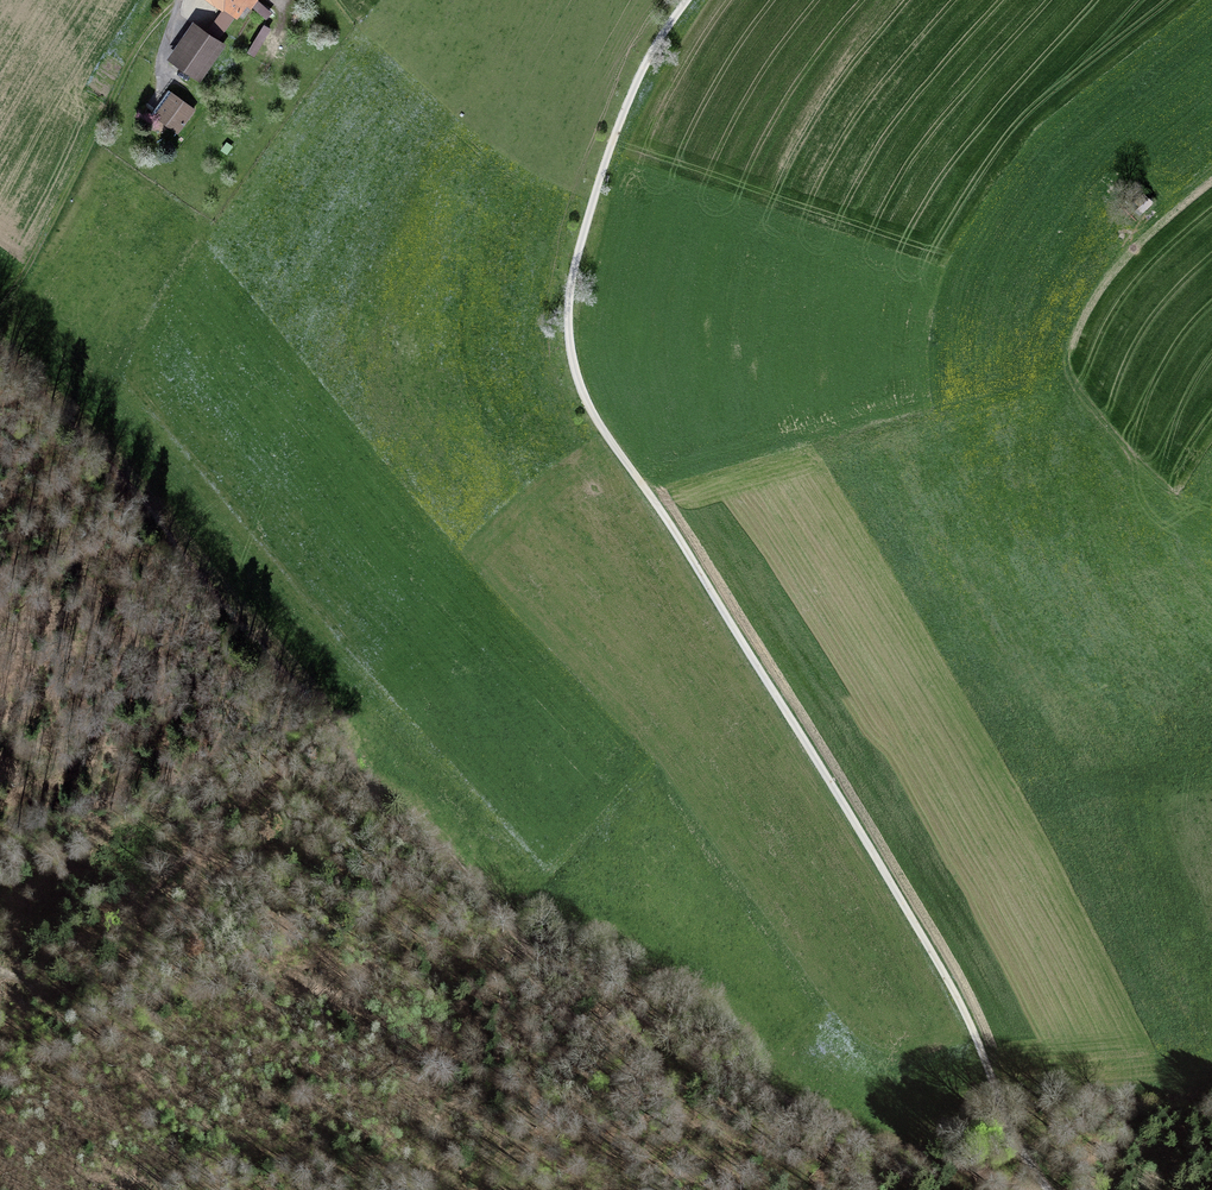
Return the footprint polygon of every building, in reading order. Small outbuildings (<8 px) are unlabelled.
[(242,20),(257,0),(212,0),(242,20)] [(257,51),(272,24),(264,19),(249,46),(257,51)] [(225,44),(196,22),(168,60),(196,81),(225,44)] [(193,111),(171,94),(154,117),(176,134),(193,111)] [(1140,212),(1156,198),(1150,191),(1134,204),(1140,212)]
